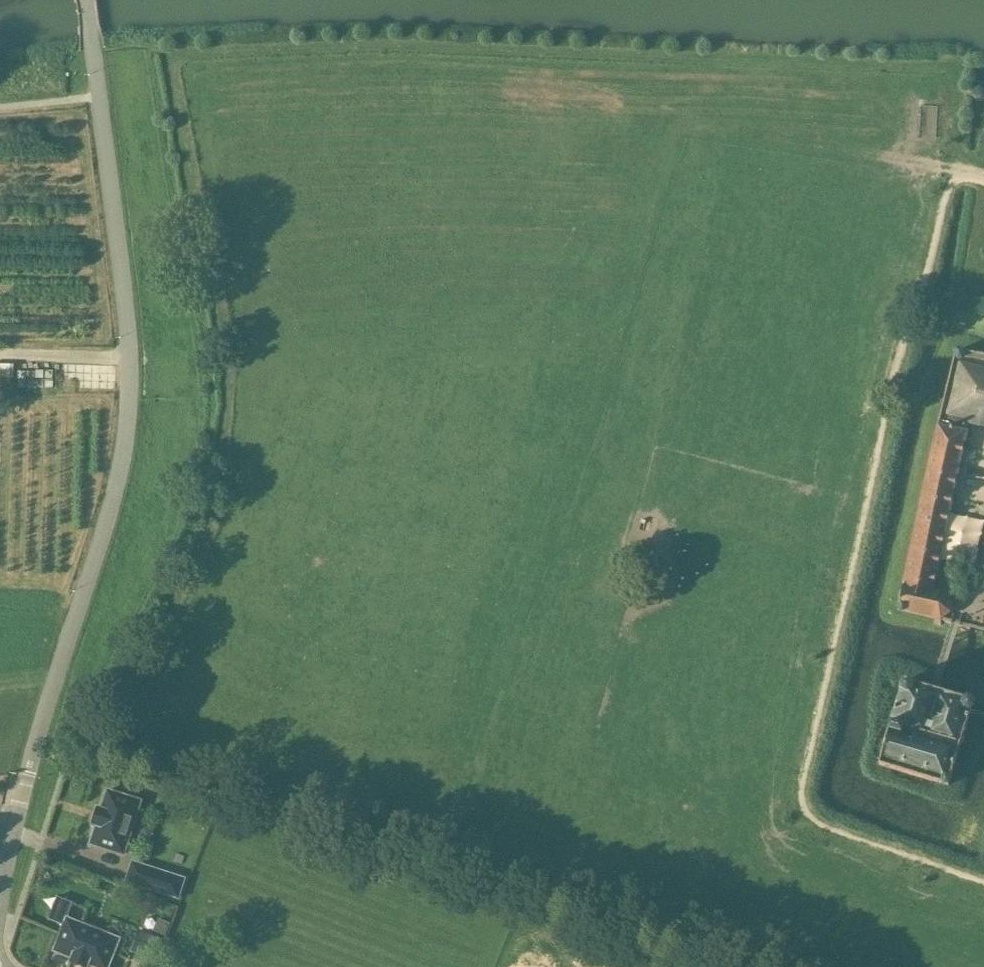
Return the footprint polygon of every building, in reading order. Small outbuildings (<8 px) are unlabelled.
[(983,425),(983,364),(962,360),(966,356),(965,352),(962,349),(957,349),(954,353),(954,357),(939,424),(937,423),(930,454),(898,603),(898,604),(897,608),(900,611),(904,612),(905,612),(941,619),(951,612),(954,602),(949,593),(933,590),(946,530),(970,422),(983,425)] [(17,382),(18,355),(0,355),(0,382),(17,382)] [(949,536),(982,538),(983,517),(951,515),(949,536)] [(972,710),(975,708),(976,703),(974,698),(968,697),(966,698),(939,690),(912,682),(909,680),(905,680),(902,684),(902,687),(881,765),(942,783),(945,786),(950,786),(952,782),(951,778),(971,712),(972,710)] [(98,807),(93,823),(97,824),(91,843),(124,853),(140,800),(108,790),(102,808),(98,807)] [(164,872),(134,862),(128,881),(158,891),(164,872)] [(69,918),(69,916),(53,910),(49,920),(64,926),(54,949),(73,957),(71,960),(87,966),(88,963),(99,966),(108,966),(119,938),(69,918)] [(165,940),(143,931),(135,950),(157,959),(165,940)]
